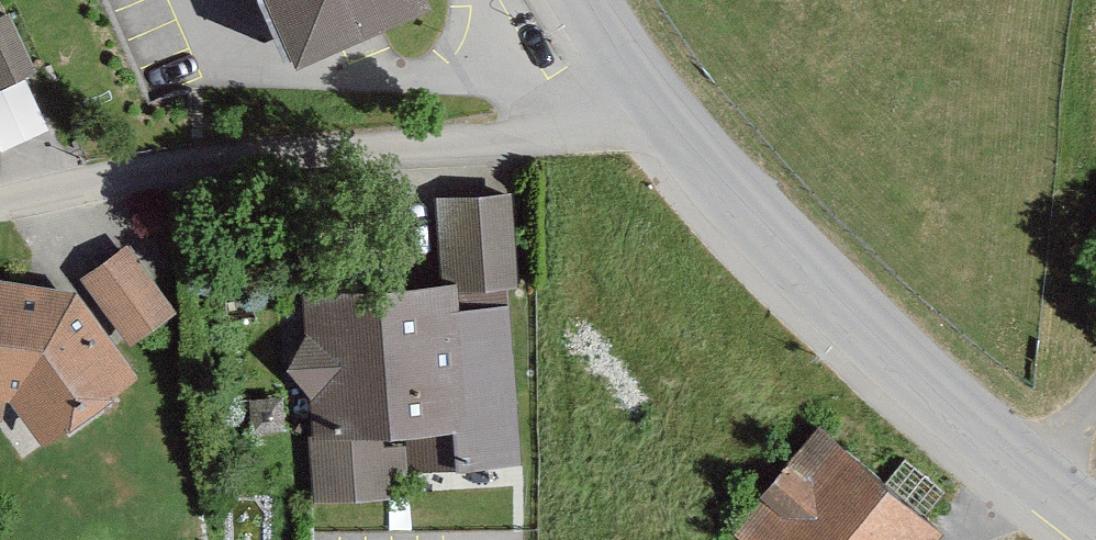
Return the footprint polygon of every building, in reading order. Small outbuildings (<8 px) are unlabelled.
[(293,39),(384,0),(276,0),(293,39)] [(10,28),(0,31),(0,98),(31,87),(10,28)] [(513,187),(435,193),(441,272),(295,283),(313,501),(396,494),(394,472),(524,462),(511,301),(520,281),(513,187)] [(130,256),(90,289),(142,352),(181,320),(130,256)] [(20,412),(52,456),(145,388),(81,301),(0,292),(0,410),(20,412)] [(825,436),(738,537),(742,539),(946,539),(825,436)]
